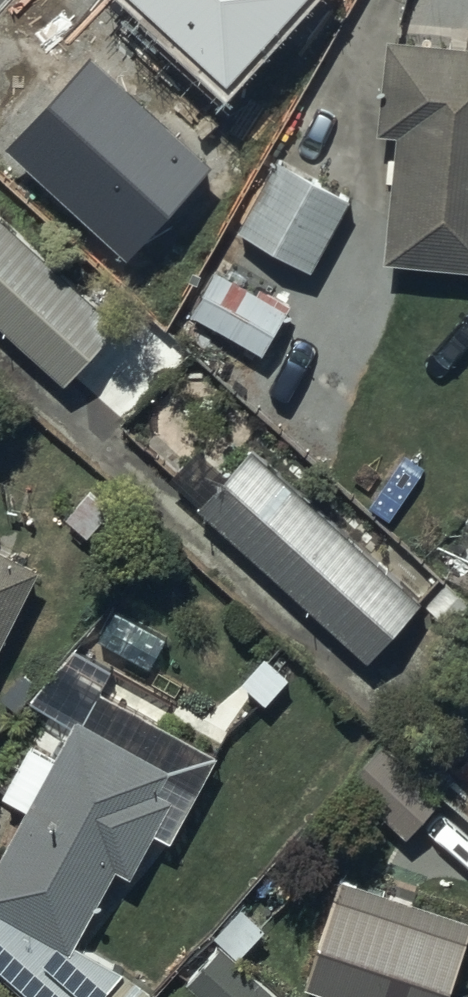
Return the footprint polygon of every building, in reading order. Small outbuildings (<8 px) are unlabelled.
[(188,19),(137,60),(172,104),(219,66),(226,74),(281,30),(277,25),(308,0),(172,0),(188,19)] [(467,255),(467,35),(390,28),(381,122),(397,123),(385,248),(467,255)] [(310,257),(349,191),(278,150),(239,216),(310,257)] [(0,205),(0,308),(66,368),(117,311),(0,205)] [(215,262),(192,303),(264,343),(287,302),(215,262)] [(198,438),(171,468),(370,650),(422,593),(250,436),(226,463),(198,438)] [(38,557),(0,538),(0,635),(38,557)] [(77,707),(54,749),(31,737),(6,784),(29,797),(0,849),(0,954),(50,996),(93,996),(125,959),(75,935),(117,857),(131,865),(155,821),(172,831),(218,746),(103,680),(85,711),(77,707)] [(441,789),(382,735),(349,771),(407,825),(441,789)] [(343,867),(308,974),(379,996),(446,996),(467,928),(467,908),(343,867)] [(236,950),(266,918),(244,898),(215,929),(220,934),(186,970),(216,996),(287,996),(236,950)]
